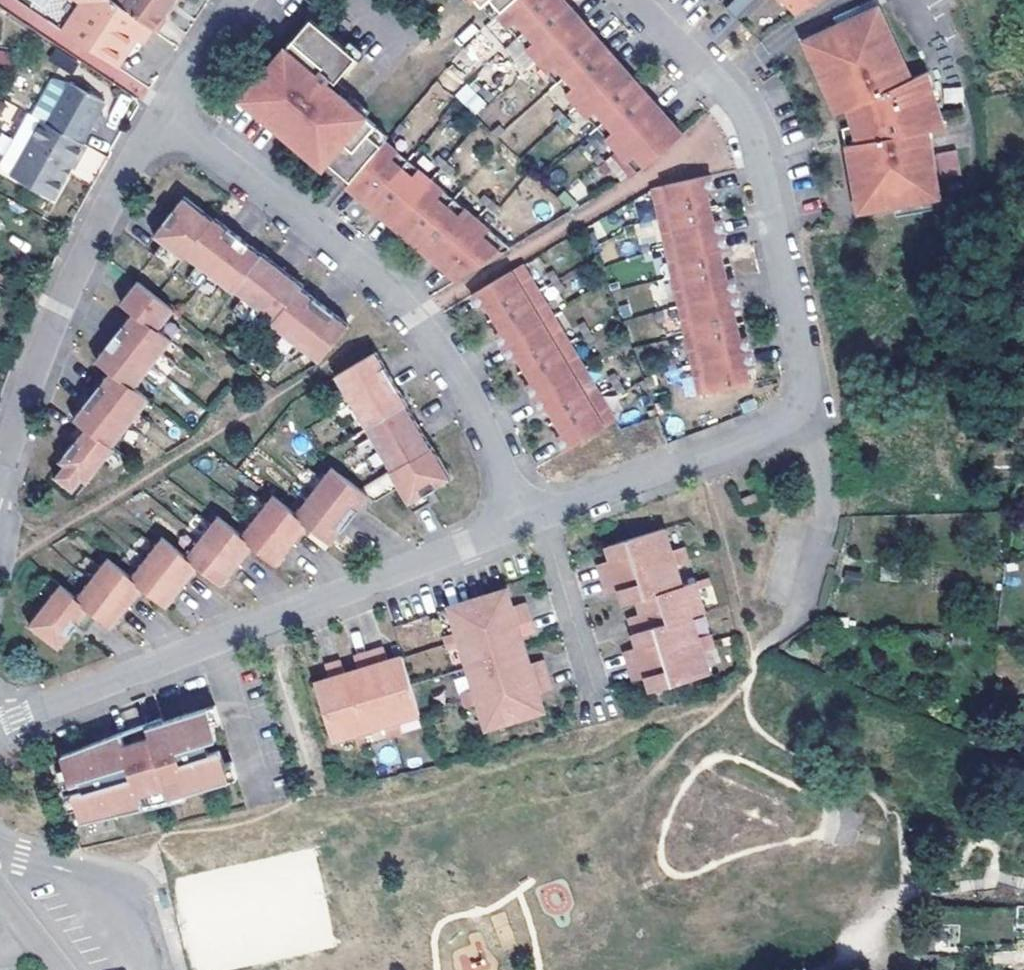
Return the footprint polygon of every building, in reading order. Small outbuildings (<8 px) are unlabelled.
[(112,0),(75,0),(78,2),(59,29),(109,62),(129,35),(134,38),(139,42),(150,27),(121,6),(112,0)] [(121,6),(150,27),(155,31),(165,17),(162,15),(159,13),(168,0),(112,0),(121,6)] [(171,2),(168,0),(159,13),(162,15),(171,2)] [(500,16),(505,11),(495,0),(493,0),(485,7),(496,20),(500,16)] [(500,16),(637,170),(644,166),(674,139),(665,129),(671,124),(651,102),(646,107),(636,95),(627,86),(632,81),(612,57),(606,61),(597,51),(588,40),(593,36),(573,10),(566,16),(557,5),(552,0),(495,0),(505,11),(500,16)] [(557,5),(566,16),(573,10),(563,0),(562,0),(557,5)] [(737,17),(754,0),(732,0),(726,6),(737,17)] [(833,23),(873,4),(871,0),(850,0),(827,10),(833,23)] [(901,202),(946,188),(929,134),(940,130),(923,72),(907,79),(873,4),(833,23),(795,41),(829,117),(841,111),(849,126),(856,142),(845,146),(866,213),(901,202)] [(460,269),(468,275),(513,248),(385,141),(381,145),(367,134),(374,125),(364,117),(348,104),(339,96),(325,84),(330,79),(337,85),(358,59),(345,48),(312,20),(245,98),(269,118),(309,152),(316,158),(320,153),(353,180),(348,186),(361,196),(366,191),(375,199),(388,209),(383,216),(406,234),(411,228),(422,238),(434,248),(429,254),(454,275),(460,269)] [(114,66),(134,38),(129,35),(109,62),(114,66)] [(597,51),(602,45),(593,36),(588,40),(597,51)] [(352,41),(345,48),(358,59),(361,62),(368,54),(352,41)] [(602,45),(597,51),(606,61),(612,57),(602,45)] [(54,49),(48,61),(71,72),(77,61),(54,49)] [(344,91),(337,85),(330,79),(325,84),(339,96),(344,91)] [(30,116),(45,125),(68,84),(60,80),(50,80),(30,116)] [(636,95),(642,90),(632,81),(627,86),(636,95)] [(468,83),(455,94),(474,115),(486,104),(468,83)] [(90,116),(94,117),(102,102),(68,84),(45,125),(79,144),(89,126),(86,124),(90,116)] [(642,90),(636,95),(646,107),(651,102),(642,90)] [(353,98),(348,104),(364,117),(369,111),(353,98)] [(69,169),(82,145),(79,144),(45,125),(30,116),(26,114),(0,161),(0,167),(1,171),(52,199),(64,178),(60,176),(65,167),(69,169)] [(674,139),(680,134),(671,124),(665,129),(674,139)] [(389,137),(374,125),(367,134),(381,145),(385,141),(389,137)] [(840,130),(845,146),(856,142),(849,126),(840,130)] [(676,141),(674,139),(644,166),(637,170),(639,172),(646,168),(676,141)] [(64,178),(69,169),(65,167),(60,176),(64,178)] [(708,175),(670,183),(648,188),(650,195),(699,395),(749,383),(746,368),(753,367),(746,337),(739,338),(735,323),(731,308),(739,307),(732,278),(724,279),(721,265),(717,251),(725,249),(718,219),(710,221),(707,207),(703,193),(711,191),(708,175)] [(960,184),(946,188),(901,202),(904,211),(962,194),(960,184)] [(370,204),(375,199),(366,191),(361,196),(370,204)] [(707,207),(715,205),(711,191),(703,193),(707,207)] [(214,216),(184,193),(153,232),(162,239),(153,251),(173,267),(184,254),(196,263),(186,275),(210,294),(219,282),(230,291),(232,290),(240,296),(231,308),(254,327),(265,314),(274,321),(272,323),(281,330),(269,344),(293,363),(306,350),(318,360),(348,322),(331,308),(320,300),(302,286),(304,283),(289,272),(277,262),(262,250),(262,251),(247,239),(235,230),(215,215),(214,216)] [(375,199),(370,204),(383,216),(388,209),(375,199)] [(715,205),(707,207),(710,221),(718,219),(715,205)] [(417,244),(422,238),(411,228),(406,234),(417,244)] [(422,238),(417,244),(429,254),(434,248),(422,238)] [(721,265),(729,263),(725,249),(717,251),(721,265)] [(729,263),(721,265),(724,279),(732,278),(729,263)] [(473,300),(525,269),(521,264),(470,294),(473,300)] [(454,275),(459,280),(468,275),(460,269),(454,275)] [(565,432),(558,437),(567,451),(616,421),(525,269),(473,300),(480,310),(488,305),(496,317),(503,329),(495,335),(502,346),(511,359),(518,355),(527,368),(534,381),(527,386),(534,399),(542,411),(550,406),(557,419),(565,432)] [(174,306),(137,277),(120,299),(132,309),(95,356),(109,368),(72,415),(77,419),(66,433),(73,438),(58,457),(62,461),(53,473),(71,487),(81,476),(85,479),(100,460),(107,465),(133,443),(119,431),(127,421),(141,432),(160,408),(146,397),(156,384),(141,373),(150,361),(164,372),(183,349),(172,340),(180,328),(166,317),(174,306)] [(488,323),(496,317),(488,305),(480,310),(488,323)] [(735,323),(742,321),(739,307),(731,308),(735,323)] [(496,317),(488,323),(495,335),(503,329),(496,317)] [(742,321),(735,323),(739,338),(746,337),(742,321)] [(375,349),(334,374),(340,384),(326,393),(341,419),(355,410),(368,432),(354,440),(369,466),(383,458),(388,466),(357,484),(328,461),(318,474),(305,462),(286,486),(300,497),(290,509),(263,487),(256,497),(242,485),(224,509),(237,520),(232,526),(214,512),(207,521),(193,510),(174,533),(188,544),(183,551),(163,537),(156,545),(142,535),(124,558),(137,569),(132,576),(105,554),(98,563),(85,552),(66,575),(80,587),(74,594),(47,572),(33,588),(44,597),(26,620),(56,644),(74,621),(82,627),(94,612),(109,624),(140,585),(164,604),(195,564),(220,583),(251,544),(275,562),(306,523),(329,541),(367,493),(373,498),(397,485),(411,510),(429,500),(425,491),(450,477),(422,429),(415,417),(394,381),(385,366),(379,356),(375,349)] [(519,373),(527,368),(518,355),(511,359),(519,373)] [(756,381),(753,367),(746,368),(749,383),(756,381)] [(527,368),(519,373),(527,386),(534,381),(527,368)] [(550,424),(557,419),(550,406),(542,411),(550,424)] [(557,419),(550,424),(558,437),(565,432),(557,419)] [(755,492),(739,498),(743,508),(759,502),(755,492)] [(662,528),(616,542),(618,548),(621,556),(609,559),(596,564),(605,594),(618,589),(630,586),(632,592),(634,600),(646,597),(648,604),(650,611),(638,614),(625,618),(629,632),(641,629),(643,636),(645,643),(622,650),(631,681),(644,677),(656,673),(657,679),(660,687),(706,673),(699,652),(713,647),(708,634),(695,637),(688,614),(702,610),(695,590),(708,586),(706,579),(693,582),(680,586),(674,564),(687,560),(682,546),(669,550),(662,528)] [(616,542),(605,545),(609,559),(621,556),(618,548),(616,542)] [(622,604),(634,600),(632,592),(630,586),(618,589),(622,604)] [(495,594),(493,594),(495,602),(497,609),(509,605),(505,591),(495,594)] [(493,594),(447,608),(456,638),(443,642),(447,656),(460,652),(469,681),(455,684),(459,698),(473,695),(481,724),(528,710),(525,703),(523,696),(535,693),(548,689),(542,664),(527,664),(515,668),(513,660),(511,653),(508,646),(506,638),(518,635),(531,631),(523,601),(509,605),(497,609),(495,602),(493,594)] [(646,597),(634,600),(638,614),(650,611),(648,604),(646,597)] [(518,635),(506,638),(508,646),(511,653),(523,649),(518,635)] [(323,690),(315,692),(329,738),(342,734),(346,747),(363,742),(359,729),(387,721),(391,734),(406,730),(402,717),(416,712),(403,666),(396,668),(389,670),(385,658),(381,646),(352,654),(356,667),(360,679),(353,681),(346,683),(342,672),(338,658),(322,663),(326,676),(330,688),(323,690)] [(523,649),(511,653),(513,660),(515,668),(527,664),(523,649)] [(399,654),(385,658),(389,670),(396,668),(403,666),(399,654)] [(356,667),(342,672),(346,683),(353,681),(360,679),(356,667)] [(326,676),(312,680),(315,692),(323,690),(330,688),(326,676)] [(535,693),(523,696),(525,703),(528,710),(540,707),(535,693)] [(113,735),(62,754),(67,768),(58,770),(63,787),(80,782),(81,788),(65,793),(71,810),(79,808),(83,822),(144,807),(138,783),(164,776),(169,798),(238,777),(233,760),(225,763),(221,749),(209,753),(206,742),(217,739),(213,725),(222,722),(216,705),(163,721),(147,726),(154,747),(139,752),(129,755),(122,732),(113,735)] [(164,776),(138,783),(144,807),(170,801),(169,798),(164,776)] [(315,847),(174,877),(194,969),(227,969),(336,947),(315,847)] [(994,949),(995,962),(1023,961),(1023,948),(994,949)]
